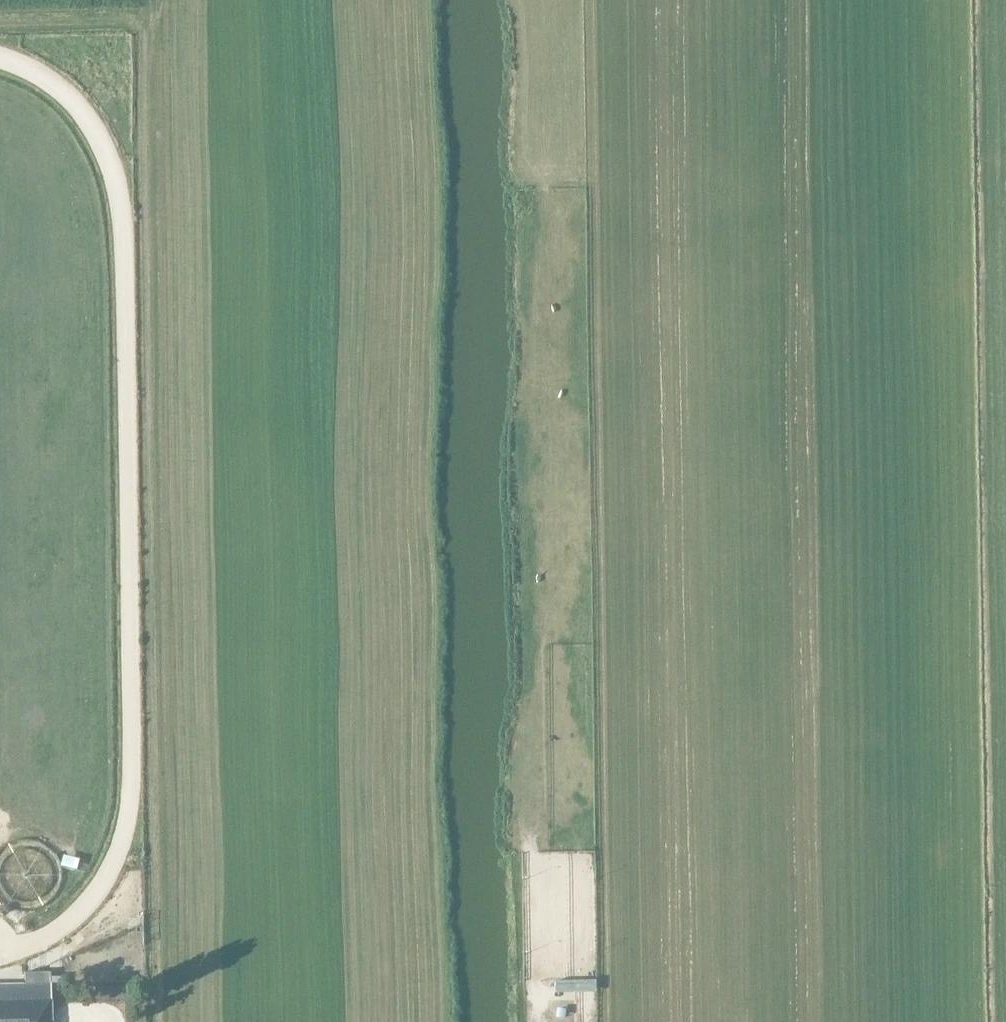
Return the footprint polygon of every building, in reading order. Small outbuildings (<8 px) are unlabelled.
[(0,986),(0,1021),(51,1021),(50,985),(24,985),(0,986)]
